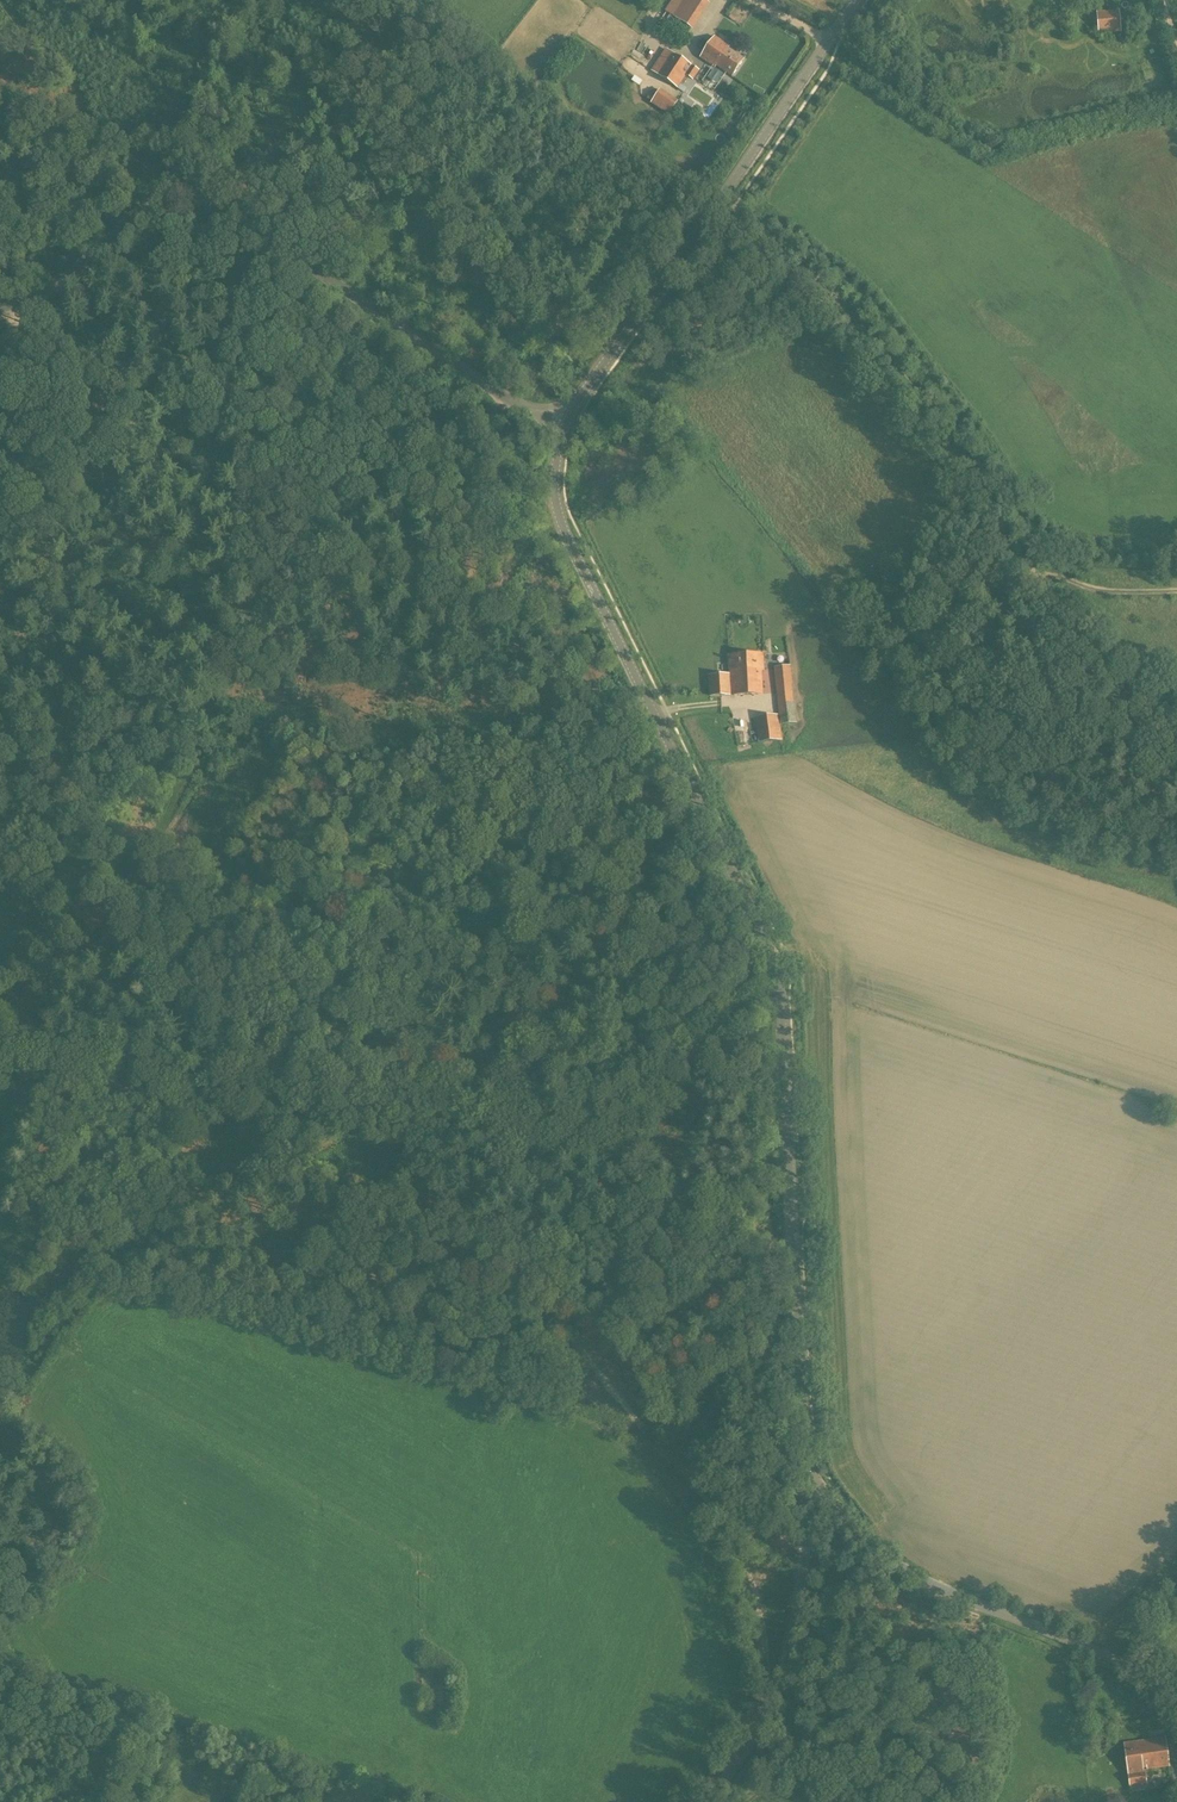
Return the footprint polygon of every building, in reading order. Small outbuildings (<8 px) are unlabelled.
[(711,3),(707,0),(673,0),(666,11),(694,29),(711,3)] [(1119,10),(1097,12),(1099,33),(1121,31),(1119,10)] [(729,47),(715,37),(701,58),(715,68),(716,66),(732,77),(744,60),(728,48),(729,47)] [(651,71),(679,88),(686,76),(693,80),(700,70),(666,48),(651,71)] [(671,115),(680,100),(662,88),(652,102),(671,115)] [(729,655),(729,674),(709,675),(710,695),(731,694),(731,695),(763,694),(762,670),(764,670),(764,653),(729,655)] [(774,667),(780,724),(797,722),(791,665),(774,667)] [(755,717),(758,743),(782,740),(779,714),(755,717)] [(1146,1766),(1146,1769),(1169,1766),(1165,1738),(1124,1744),(1129,1786),(1147,1784),(1145,1772),(1144,1772),(1143,1767),(1146,1766)]
